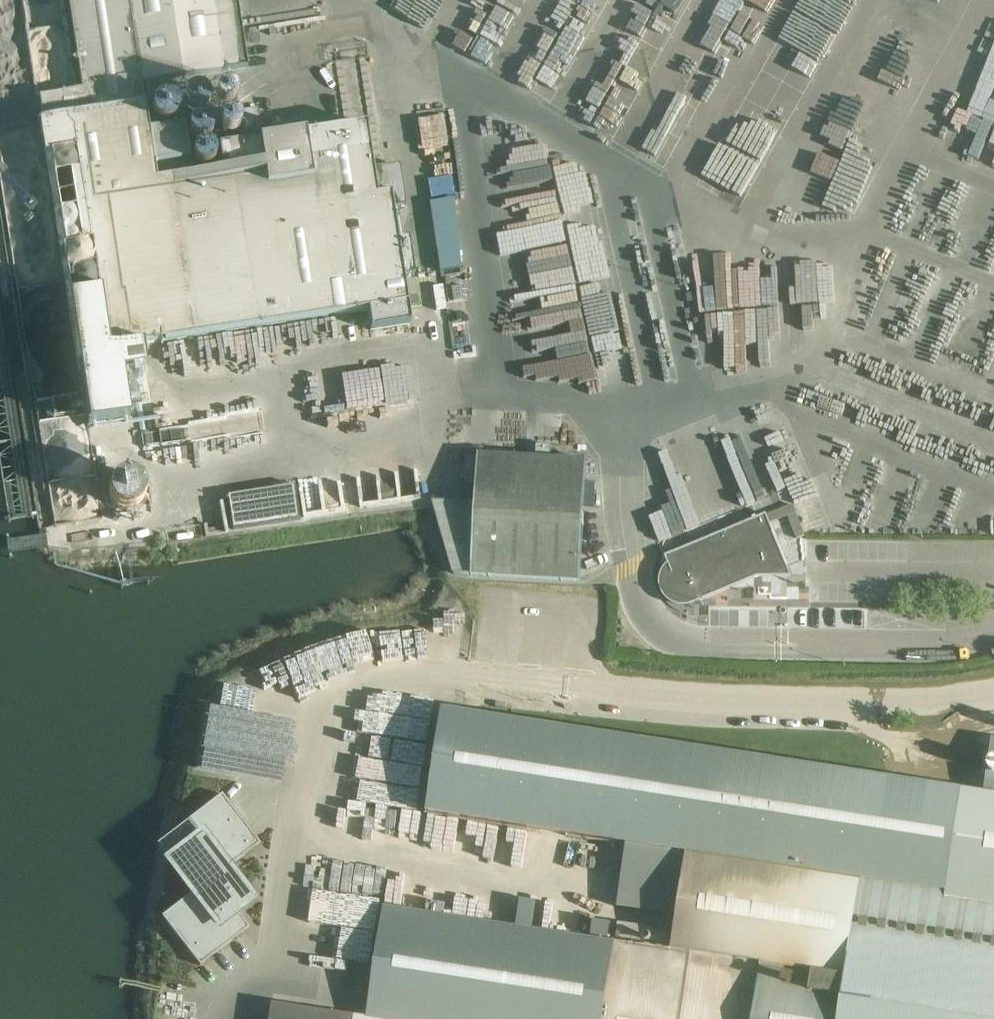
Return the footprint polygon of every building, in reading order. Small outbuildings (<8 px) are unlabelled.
[(357,311),(364,339),(410,331),(406,304),(389,194),(376,197),(365,123),(218,146),(221,170),(192,175),(184,126),(150,130),(146,104),(144,104),(140,84),(223,72),(223,70),(245,68),(237,0),(213,3),(212,0),(68,0),(82,90),(40,96),(43,120),(38,121),(67,305),(78,374),(110,370),(108,348),(357,311)] [(706,31),(740,45),(759,0),(718,0),(706,31)] [(662,30),(629,118),(684,139),(693,114),(669,105),(693,41),(662,30)] [(606,49),(576,106),(599,118),(635,49),(623,43),(617,55),(606,49)] [(225,86),(205,87),(206,107),(226,106),(225,86)] [(738,155),(719,198),(757,215),(776,171),(738,155)] [(465,267),(459,197),(435,199),(440,269),(465,267)] [(476,503),(432,500),(453,572),(580,581),(587,459),(478,453),(476,503)] [(124,511),(126,511),(129,511),(132,510),(135,509),(137,508),(139,506),(140,505),(141,504),(143,501),(144,499),(144,498),(145,496),(145,495),(145,493),(145,492),(145,490),(145,488),(144,487),(144,485),(143,484),(141,481),(139,479),(137,477),(135,476),(134,475),(131,474),(129,474),(126,474),(123,474),(121,475),(118,476),(117,477),(114,479),(113,480),(111,482),(110,484),(110,485),(109,487),(109,488),(108,490),(108,491),(108,493),(108,495),(109,498),(110,499),(110,501),(112,504),(113,505),(114,506),(117,508),(118,509),(121,510),(124,511)] [(367,506),(414,499),(411,476),(363,483),(367,506)] [(296,485),(227,496),(232,529),(301,518),(296,485)] [(800,502),(775,509),(787,558),(813,552),(800,502)] [(676,604),(681,605),(686,605),(691,604),(697,602),(757,577),(792,576),(766,513),(665,556),(668,563),(663,569),(660,574),(659,579),(659,584),(660,588),(661,592),(664,595),(667,599),(671,602),(676,604)] [(204,708),(200,744),(247,750),(255,688),(214,683),(211,709),(204,708)] [(443,711),(427,815),(687,855),(672,950),(384,906),(367,1017),(315,1010),(313,1018),(993,1018),(993,775),(987,773),(984,793),(443,711)] [(199,746),(195,768),(225,773),(230,752),(199,746)] [(192,892),(160,916),(198,965),(249,927),(236,911),(252,899),(228,867),(260,843),(221,793),(172,832),(184,848),(168,860),(192,892)] [(617,936),(652,941),(655,926),(619,921),(617,936)]
